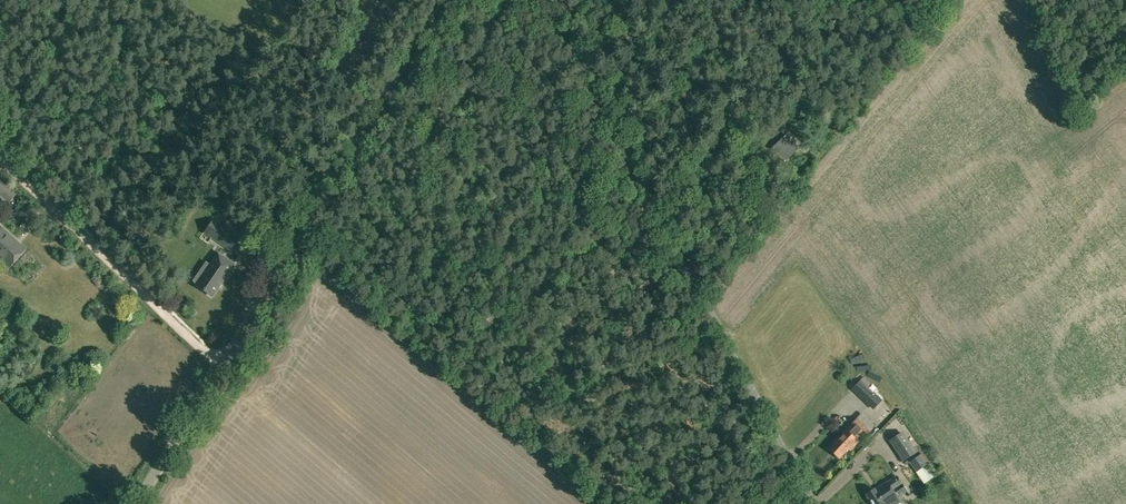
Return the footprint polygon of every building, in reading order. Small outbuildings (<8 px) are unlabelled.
[(771,149),(783,162),(799,147),(787,134),(771,149)] [(7,206),(16,195),(0,180),(0,200),(7,206)] [(212,221),(205,232),(231,250),(238,239),(212,221)] [(19,227),(24,232),(28,228),(22,223),(19,227)] [(10,267),(26,249),(0,227),(0,228),(0,259),(10,267)] [(233,265),(218,255),(197,286),(211,296),(233,265)] [(874,392),(878,387),(867,377),(863,382),(874,392)] [(852,389),(865,401),(873,393),(860,380),(852,389)] [(863,412),(832,444),(828,448),(839,458),(848,448),(850,450),(859,441),(857,440),(861,436),(862,437),(875,424),(863,412)] [(894,436),(907,455),(918,447),(906,430),(900,434),(899,432),(894,436)] [(909,462),(916,472),(927,465),(920,454),(910,461),(909,462)] [(918,471),(926,483),(932,479),(925,467),(918,471)] [(872,503),(894,503),(899,501),(895,496),(905,489),(896,476),(886,482),(886,481),(866,495),(872,503)]
